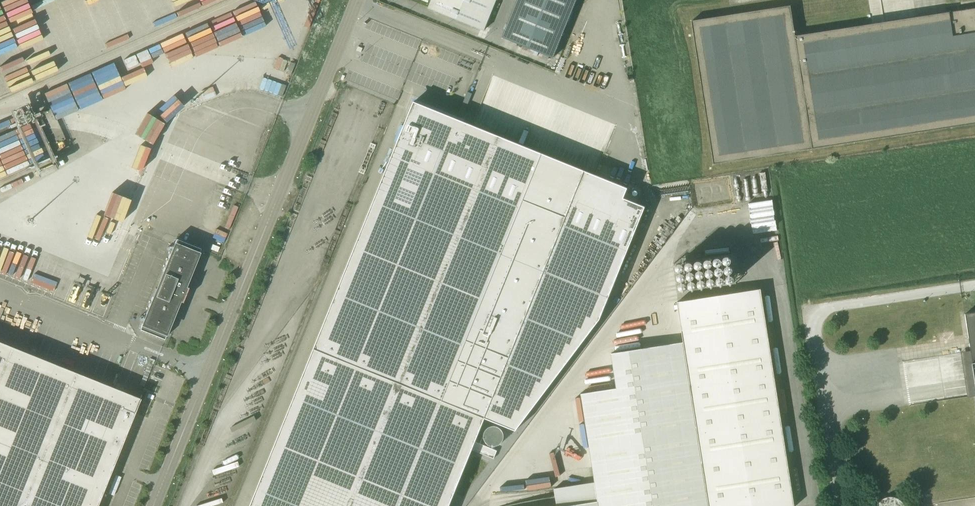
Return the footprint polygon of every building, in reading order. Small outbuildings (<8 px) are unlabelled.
[(429,8),(484,30),(496,0),(427,0),(431,2),(429,8)] [(510,39),(559,59),(582,0),(525,0),(510,39)] [(974,124),(974,8),(795,36),(790,6),(692,21),(714,164),(974,124)] [(472,94),(467,92),(458,114),(463,116),(472,94)] [(403,129),(314,349),(485,418),(516,430),(600,319),(645,207),(624,198),(628,188),(464,122),(464,121),(414,101),(404,125),(403,129)] [(175,239),(139,330),(163,339),(200,249),(175,239)] [(793,497),(782,427),(761,289),(677,302),(683,342),(612,353),(617,388),(581,394),(598,501),(565,505),(795,505),(793,497)] [(965,314),(973,363),(974,376),(974,312),(965,314)] [(142,392),(127,391),(126,393),(0,343),(0,505),(96,505),(142,392)] [(472,450),(494,458),(497,451),(475,442),(485,418),(314,349),(250,505),(450,505),(472,450)] [(904,505),(903,503),(901,501),(899,499),(897,498),(895,497),(892,497),(890,497),(887,497),(885,498),(882,499),(880,501),(879,502),(877,505),(905,505),(904,505)]
